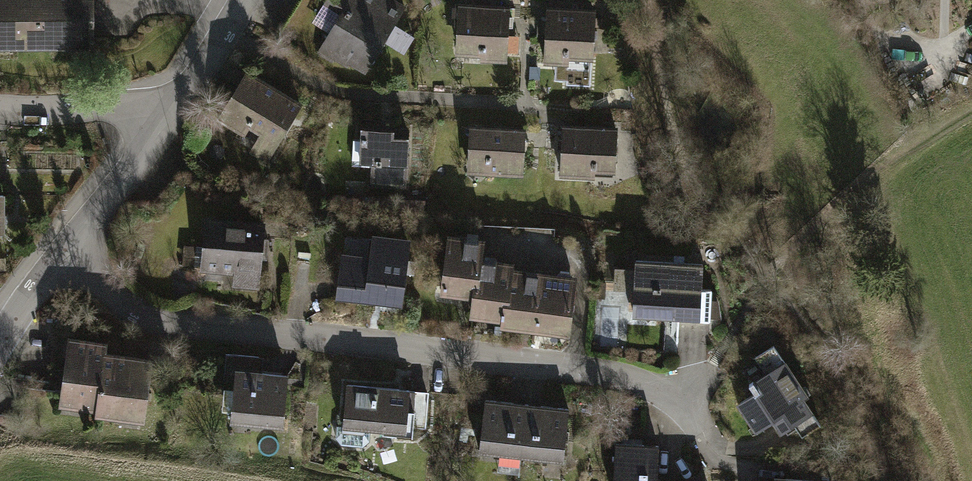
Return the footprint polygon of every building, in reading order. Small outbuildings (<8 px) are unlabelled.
[(102,52),(101,0),(0,0),(0,53),(102,52)] [(363,77),(402,13),(394,8),(396,4),(389,0),(330,0),(320,19),(334,27),(319,52),(363,77)] [(457,7),(453,62),(505,65),(508,10),(457,7)] [(545,11),(542,64),(565,65),(564,76),(584,77),(585,66),(591,66),(594,13),(545,11)] [(270,157),(300,109),(243,74),(213,122),(270,157)] [(616,130),(561,126),(557,180),(594,183),(594,177),(612,178),(616,130)] [(521,131),(465,130),(464,176),(520,177),(521,131)] [(368,189),(404,189),(405,144),(390,144),(390,136),(357,135),(356,168),(369,168),(368,189)] [(12,238),(13,200),(0,200),(0,237),(12,238)] [(201,219),(196,287),(217,288),(216,293),(258,296),(262,234),(231,232),(232,221),(201,219)] [(340,258),(334,303),(399,312),(408,244),(370,239),(368,261),(340,258)] [(479,244),(445,239),(437,300),(471,305),(477,259),(479,244)] [(512,263),(477,259),(471,305),(469,322),(504,327),(511,272),(512,263)] [(702,267),(634,263),(633,271),(611,270),(609,294),(632,295),(630,320),(710,325),(712,292),(700,292),(702,267)] [(542,276),(511,272),(504,327),(503,334),(534,338),(542,276)] [(574,280),(542,276),(534,338),(566,342),(574,280)] [(141,432),(150,363),(102,357),(104,346),(65,341),(56,413),(92,418),(91,425),(141,432)] [(752,396),(735,408),(756,438),(771,428),(777,437),(792,427),(802,442),(822,428),(805,403),(810,400),(774,347),(755,360),(766,376),(747,389),(752,396)] [(249,362),(224,359),(221,385),(231,386),(227,431),(279,437),(285,380),(248,377),(249,362)] [(427,397),(342,389),(337,452),(366,455),(368,436),(402,439),(403,428),(424,430),(427,397)] [(526,407),(483,402),(476,456),(520,461),(526,407)] [(526,407),(520,461),(537,463),(561,466),(568,412),(526,407)] [(615,446),(612,480),(655,480),(657,449),(615,446)]
